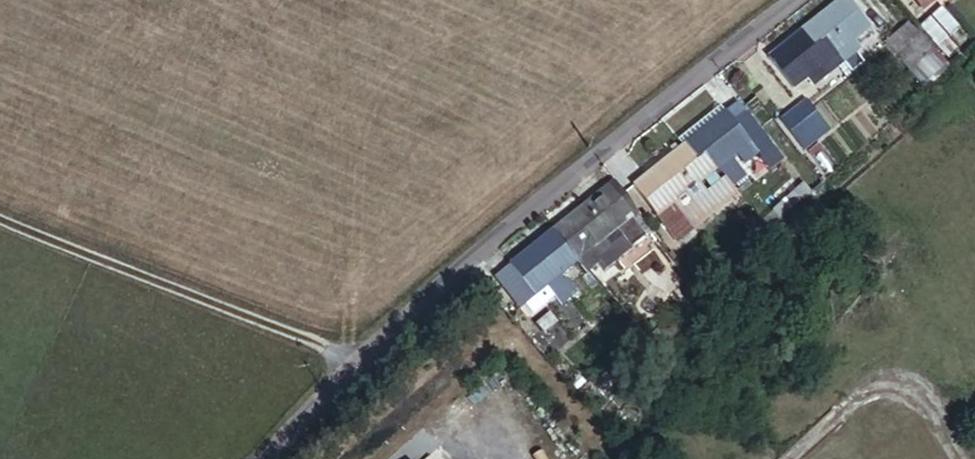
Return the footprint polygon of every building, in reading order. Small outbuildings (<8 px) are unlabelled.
[(880,39),(848,0),(847,0),(806,35),(831,64),(838,57),(846,67),(880,39)] [(928,9),(938,0),(921,0),(928,9)] [(974,33),(974,27),(957,5),(928,30),(954,61),(967,51),(961,44),(974,33)] [(828,67),(831,64),(806,35),(774,62),(797,91),(813,78),(820,88),(835,76),(828,67)] [(914,77),(937,59),(924,43),(902,62),(914,77)] [(802,139),(828,117),(815,101),(788,123),(802,139)] [(764,135),(740,105),(729,114),(753,144),(764,135)] [(736,157),(753,144),(729,114),(684,150),(708,180),(722,169),(736,157)] [(814,152),(840,130),(828,117),(802,139),(814,152)] [(782,157),(764,135),(753,144),(736,157),(748,172),(764,160),(771,167),(782,157)] [(708,180),(684,150),(637,188),(660,218),(689,195),(701,186),(708,180)] [(737,186),(751,175),(748,172),(736,157),(722,169),(737,186)] [(776,173),(787,163),(782,157),(771,167),(776,173)] [(737,186),(722,169),(708,180),(722,196),(728,203),(742,192),(737,186)] [(782,223),(810,199),(812,196),(801,183),(770,209),(782,223)] [(641,218),(617,186),(610,192),(635,223),(641,218)] [(714,203),(701,186),(689,195),(702,213),(714,203)] [(635,223),(610,192),(588,210),(613,239),(617,235),(634,256),(651,243),(635,223)] [(731,207),(745,195),(742,192),(728,203),(731,207)] [(702,213),(689,195),(660,218),(672,235),(683,226),(691,236),(728,203),(722,196),(714,203),(702,213)] [(694,239),(731,207),(728,203),(691,236),(694,239)] [(613,239),(588,210),(558,233),(584,263),(605,245),(613,239)] [(570,273),(584,263),(558,233),(501,279),(525,309),(530,305),(557,284),(570,273)] [(634,256),(617,235),(613,239),(605,245),(623,266),(634,256)] [(623,266),(605,245),(584,263),(593,273),(601,268),(609,277),(623,266)] [(586,294),(570,273),(557,284),(571,301),(573,304),(586,294)] [(545,322),(571,301),(557,284),(530,305),(545,322)] [(576,393),(586,383),(578,374),(567,383),(576,393)]
